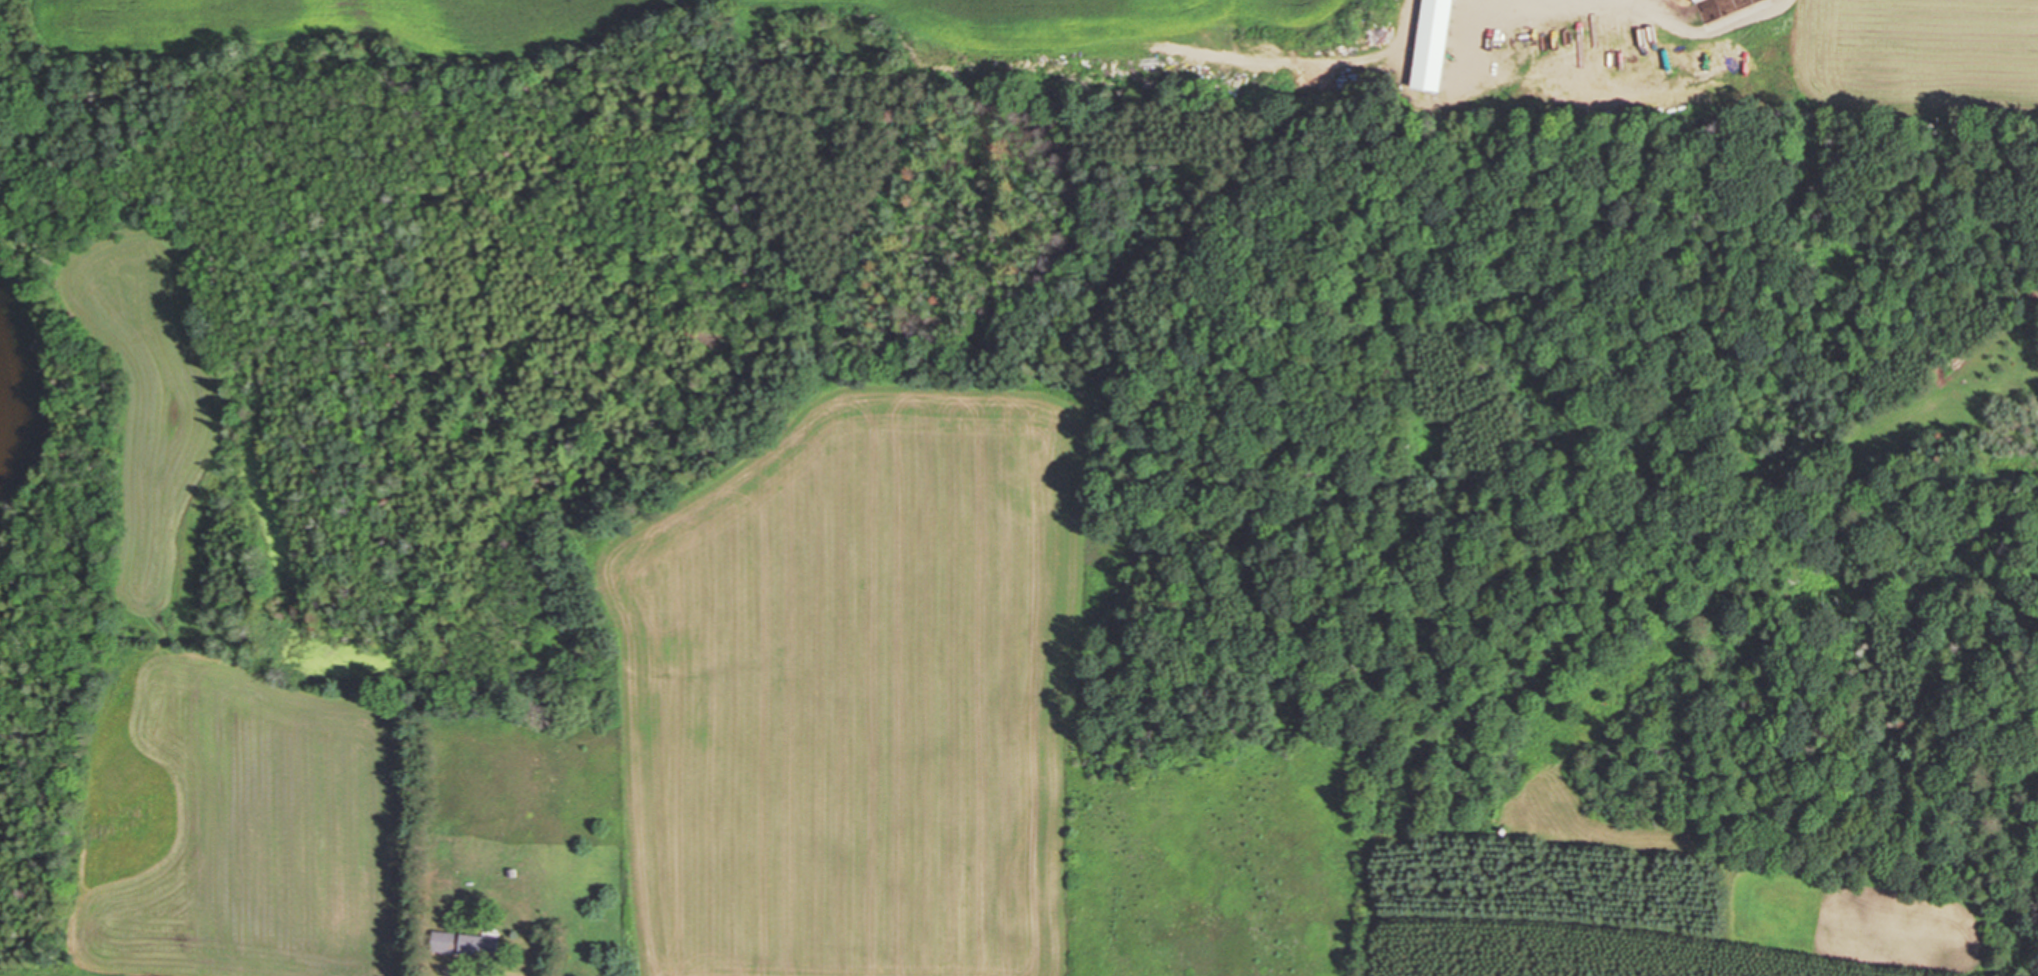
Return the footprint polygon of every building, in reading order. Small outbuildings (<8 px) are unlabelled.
[(440,930),(437,951),(497,959),(499,938),(440,930)]
